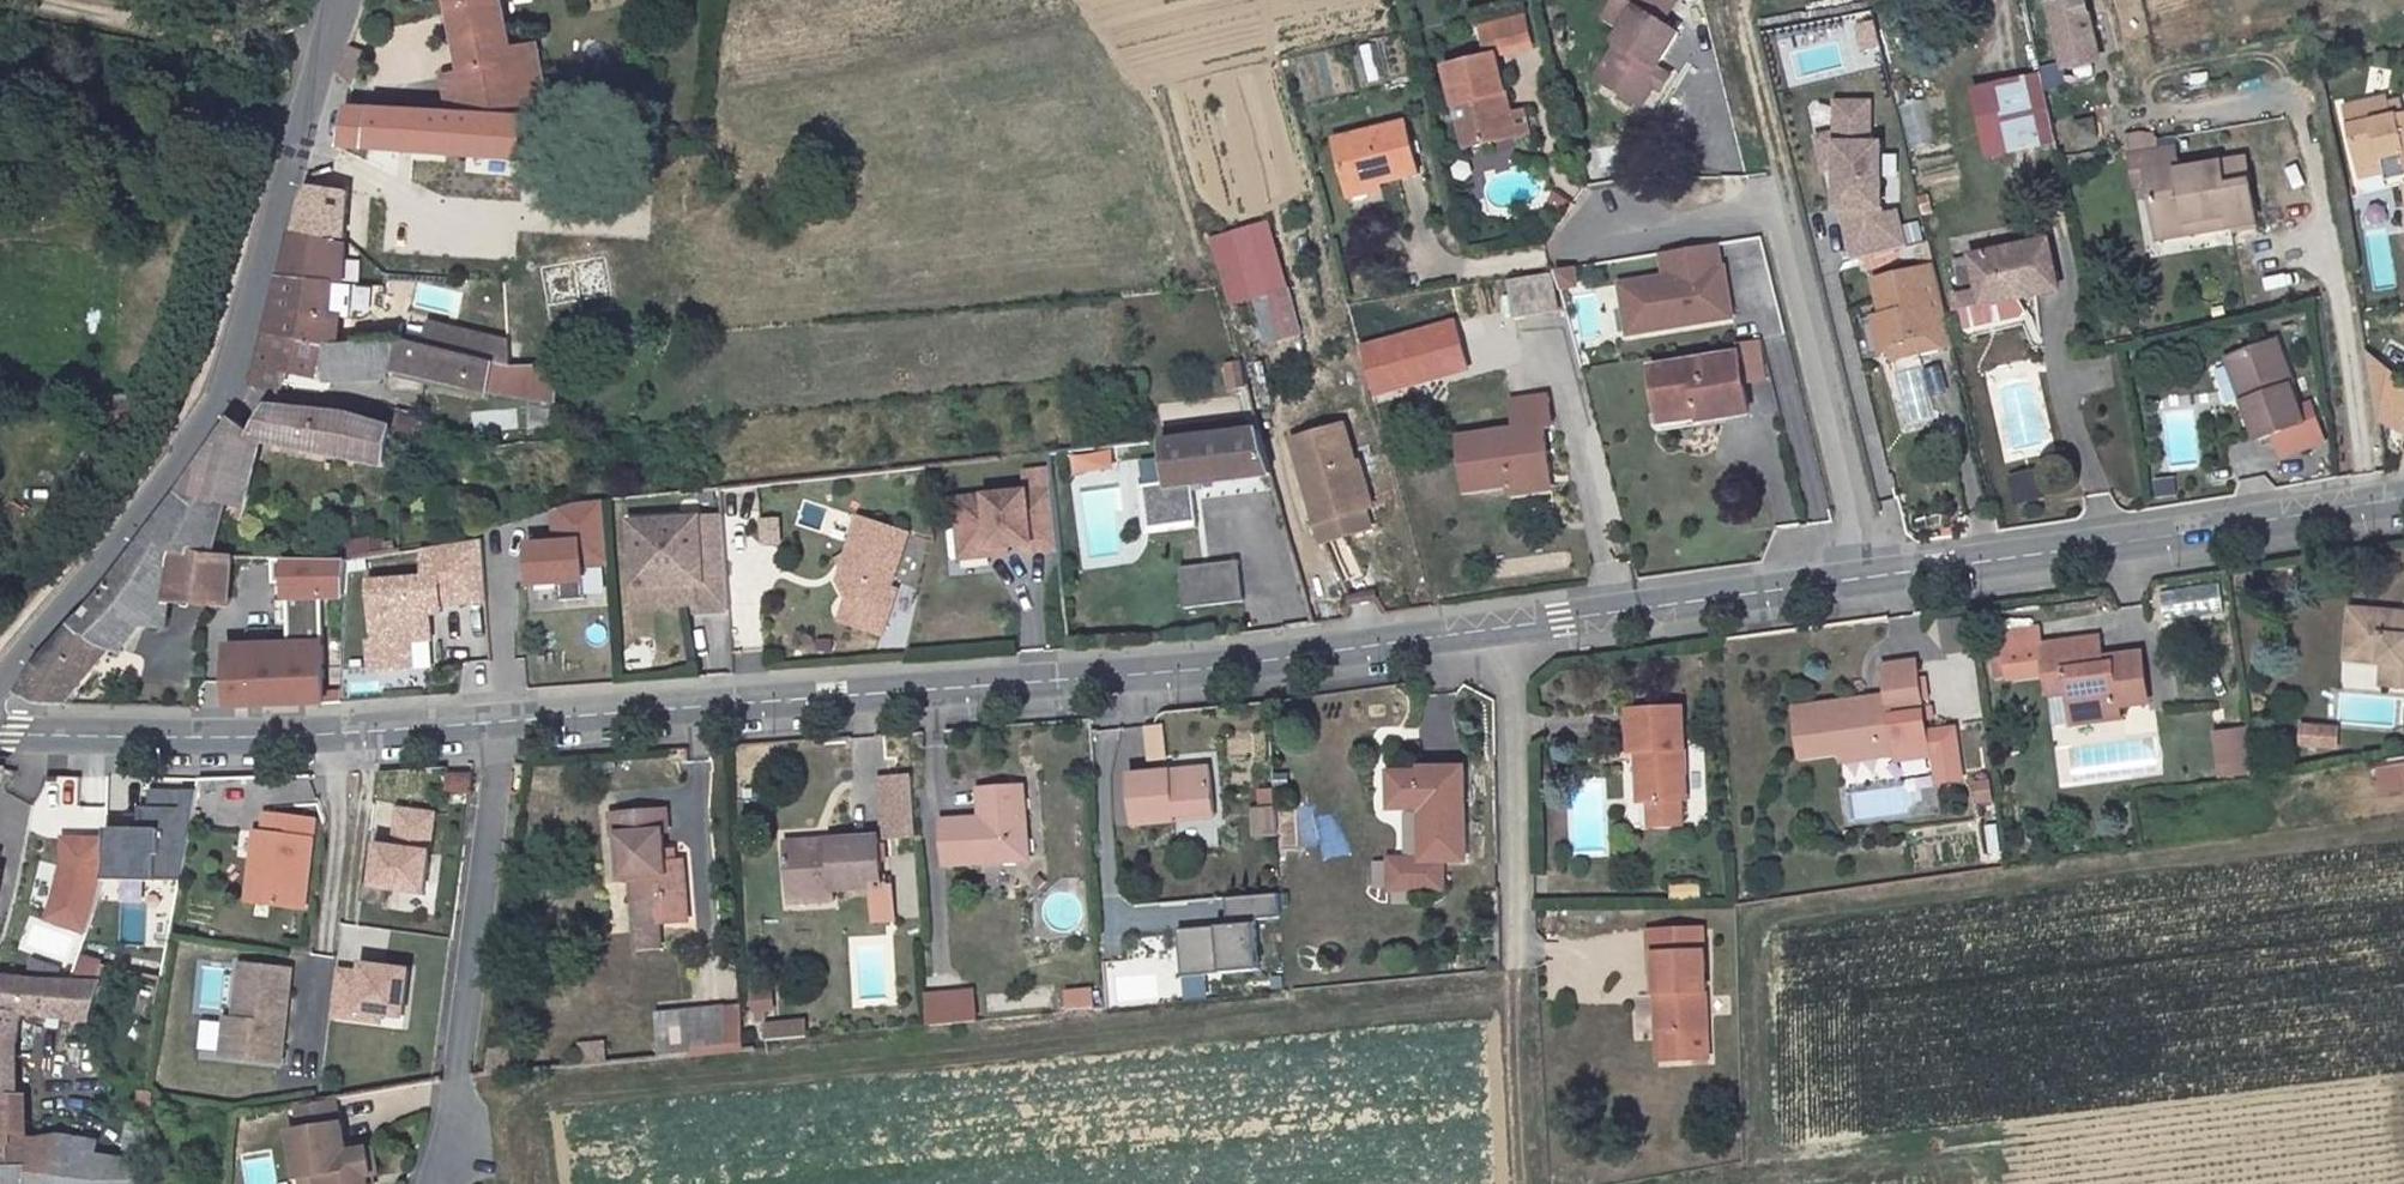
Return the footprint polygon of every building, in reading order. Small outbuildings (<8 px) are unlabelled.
[(464,72),(448,74),(454,113),(526,117),(542,118),(531,43),(511,45),(502,0),(452,0),(464,72)] [(1669,0),(1648,0),(1643,5),(1675,37),(1690,23),(1669,0)] [(2080,0),(2074,0),(2036,12),(2057,81),(2101,68),(2080,0)] [(1615,36),(1587,63),(1623,99),(1641,81),(1653,70),(1681,43),(1675,37),(1643,5),(1613,34),(1615,36)] [(1496,56),(1529,46),(1524,21),(1482,31),(1488,57),(1496,56)] [(1862,51),(1885,48),(1882,22),(1858,25),(1862,51)] [(1448,67),(1468,152),(1510,142),(1532,137),(1527,114),(1511,118),(1506,97),(1496,56),(1488,57),(1448,67)] [(1653,70),(1641,81),(1650,91),(1662,79),(1653,70)] [(2044,149),(2034,86),(1983,94),(1992,157),(2044,149)] [(2386,94),(2350,100),(2354,120),(2389,114),(2386,94)] [(1929,148),(1927,100),(1909,101),(1912,149),(1929,148)] [(1878,208),(1877,104),(1831,105),(1832,208),(1878,208)] [(449,116),(346,109),(339,149),(522,160),(526,117),(454,113),(449,112),(449,116)] [(2348,121),(2356,166),(2379,161),(2403,156),(2403,111),(2389,114),(2354,120),(2348,121)] [(1409,123),(1336,140),(1348,196),(1383,187),(1423,178),(1409,123)] [(2143,154),(2130,155),(2136,189),(2149,187),(2145,168),(2179,164),(2177,149),(2143,154)] [(2379,161),(2356,166),(2358,174),(2381,170),(2379,161)] [(2179,164),(2145,168),(2149,187),(2158,240),(2188,236),(2186,224),(2228,218),(2229,230),(2254,226),(2244,162),(2180,171),(2179,164)] [(1383,187),(1348,196),(1351,204),(1386,195),(1383,187)] [(345,199),(306,193),(302,204),(297,232),(292,231),(288,246),(271,311),(265,335),(338,349),(341,317),(351,318),(355,282),(344,281),(349,239),(339,238),(324,238),(345,199)] [(2228,218),(2186,224),(2188,236),(2229,230),(2228,218)] [(1262,332),(1297,323),(1273,232),(1209,249),(1226,311),(1254,303),(1262,332)] [(2046,239),(1970,253),(1979,304),(2025,294),(2056,288),(2046,239)] [(1627,287),(1634,341),(1736,327),(1726,250),(1668,258),(1671,281),(1627,287)] [(1934,263),(1873,278),(1888,342),(1949,328),(1934,263)] [(1582,266),(1558,269),(1561,290),(1585,287),(1582,266)] [(1512,317),(1556,309),(1549,274),(1506,282),(1512,317)] [(2025,294),(1979,304),(1984,324),(2029,315),(2034,310),(2025,294)] [(526,334),(436,318),(430,347),(520,364),(526,334)] [(1262,332),(1275,378),(1309,370),(1297,323),(1262,332)] [(1891,358),(1953,344),(1949,328),(1888,342),(1891,358)] [(338,349),(265,335),(259,357),(251,389),(280,393),(283,371),(336,383),(379,379),(387,377),(396,369),(564,403),(564,371),(535,368),(536,365),(520,364),(430,347),(392,339),(338,349)] [(1756,379),(1771,376),(1763,339),(1748,342),(1756,379)] [(2279,341),(2236,353),(2250,399),(2241,403),(2254,440),(2299,427),(2287,388),(2292,387),(2279,341)] [(1738,353),(1650,367),(1659,414),(1698,408),(1700,420),(1747,412),(1738,353)] [(2236,353),(2226,356),(2241,403),(2250,399),(2236,353)] [(1224,362),(1225,389),(1247,388),(1246,361),(1224,362)] [(1510,433),(1456,440),(1463,493),(1507,488),(1506,483),(1547,478),(1541,430),(1550,428),(1547,400),(1507,405),(1510,433)] [(347,418),(270,408),(252,437),(234,422),(180,493),(225,504),(246,509),(262,444),(387,471),(392,433),(347,418)] [(1698,408),(1659,414),(1660,426),(1700,420),(1698,408)] [(1292,442),(1320,544),(1367,531),(1361,509),(1348,467),(1353,466),(1342,428),(1292,442)] [(1272,476),(1258,429),(1160,440),(1165,480),(1141,483),(1146,527),(1193,521),(1190,487),(1251,479),(1272,476)] [(1074,455),(1076,474),(1117,469),(1115,450),(1074,455)] [(1348,467),(1361,509),(1370,507),(1359,464),(1353,466),(1348,467)] [(2010,479),(2019,505),(2047,495),(2038,469),(2010,479)] [(1052,489),(965,499),(971,551),(1008,546),(1022,545),(1023,552),(1058,548),(1052,489)] [(225,504),(180,493),(162,518),(123,570),(103,595),(99,599),(100,606),(80,627),(76,622),(36,667),(19,695),(38,706),(65,706),(110,652),(121,656),(138,626),(167,631),(169,603),(229,603),(230,557),(210,556),(225,504)] [(965,499),(955,500),(962,559),(1009,554),(1008,546),(971,551),(965,499)] [(606,507),(555,508),(556,542),(526,543),(527,588),(582,587),(581,566),(608,565),(606,507)] [(881,608),(889,585),(906,531),(858,515),(837,580),(843,595),(836,619),(879,633),(887,610),(881,608)] [(719,604),(717,517),(628,519),(630,606),(719,604)] [(359,542),(360,556),(393,554),(392,539),(359,542)] [(492,614),(488,552),(428,556),(429,580),(372,584),(377,667),(442,663),(439,617),(492,614)] [(229,709),(323,705),(326,602),(340,602),(337,560),(274,558),(273,600),(286,600),(286,647),(230,648),(229,683),(229,709)] [(1239,559),(1180,566),(1185,607),(1244,600),(1239,559)] [(887,610),(894,586),(889,585),(881,608),(887,610)] [(2223,585),(2159,590),(2161,621),(2225,616),(2223,585)] [(2347,608),(2345,643),(2382,646),(2380,664),(2378,683),(2403,686),(2403,611),(2347,608)] [(2030,622),(1994,629),(1996,648),(1997,648),(2033,643),(2030,622)] [(2092,635),(2033,643),(1997,648),(1996,648),(2000,679),(2038,673),(2062,670),(2066,696),(2068,709),(2089,707),(2091,720),(2114,715),(2112,699),(2141,695),(2135,653),(2096,659),(2092,635)] [(2344,661),(2380,664),(2382,646),(2345,643),(2344,661)] [(1856,695),(1789,706),(1793,755),(1835,749),(1835,761),(1879,755),(1875,730),(1889,729),(1887,718),(1917,713),(1910,659),(1879,663),(1886,703),(1857,706),(1856,695)] [(2062,670),(2038,673),(2042,700),(2066,696),(2062,670)] [(1673,690),(1615,697),(1620,744),(1629,743),(1638,741),(1645,793),(1684,788),(1673,690)] [(1884,692),(1856,695),(1857,706),(1886,703),(1884,692)] [(2089,707),(2068,709),(2070,723),(2091,720),(2089,707)] [(1920,734),(1917,713),(1887,718),(1889,729),(1892,752),(1894,760),(1928,754),(1933,782),(1955,777),(1947,731),(1920,734)] [(2241,771),(2234,724),(2214,727),(2220,775),(2241,771)] [(1164,727),(1145,728),(1148,761),(1167,760),(1164,727)] [(1889,729),(1875,730),(1879,755),(1892,752),(1889,729)] [(1638,741),(1629,743),(1634,793),(1645,793),(1638,741)] [(2383,758),(2387,783),(2403,780),(2403,755),(2383,758)] [(1447,770),(1402,775),(1403,783),(1377,785),(1380,821),(1406,819),(1411,870),(1379,872),(1382,902),(1434,897),(1432,867),(1456,865),(1450,804),(1448,786),(1447,770)] [(1204,772),(1123,779),(1124,830),(1167,828),(1166,816),(1207,814),(1204,772)] [(910,833),(905,774),(874,776),(879,835),(910,833)] [(465,777),(439,778),(441,794),(468,792),(465,777)] [(1977,803),(1993,802),(1992,779),(1975,780),(1977,803)] [(1021,785),(989,788),(990,818),(1023,816),(1021,785)] [(1459,785),(1448,786),(1450,804),(1461,803),(1459,785)] [(989,788),(978,789),(981,819),(990,818),(989,788)] [(1646,818),(1686,815),(1684,788),(1645,793),(1646,818)] [(65,864),(49,920),(89,936),(97,914),(105,879),(179,882),(194,793),(150,793),(150,810),(141,810),(139,831),(107,831),(108,841),(65,840),(65,864)] [(1271,812),(1269,796),(1254,797),(1256,813),(1271,812)] [(663,812),(605,817),(607,842),(614,841),(617,859),(618,886),(626,884),(630,937),(654,934),(682,931),(678,872),(674,872),(658,874),(657,859),(656,835),(665,835),(663,812)] [(1273,840),(1271,812),(1256,813),(1249,814),(1251,841),(1273,840)] [(317,819),(269,814),(265,859),(256,857),(250,902),(307,909),(317,819)] [(433,903),(446,821),(406,814),(400,852),(382,849),(375,893),(433,903)] [(1207,814),(1166,816),(1167,828),(1207,825),(1207,814)] [(981,819),(936,822),(940,868),(1026,861),(1023,816),(990,818),(981,819)] [(871,835),(818,840),(819,853),(772,857),(775,897),(821,892),(863,888),(875,886),(871,835)] [(818,840),(770,844),(772,857),(819,853),(818,840)] [(673,856),(657,859),(658,874),(674,872),(673,856)] [(863,888),(867,923),(892,923),(890,884),(875,886),(863,888)] [(775,913),(822,908),(821,892),(775,897),(775,913)] [(1260,973),(1254,923),(1279,920),(1277,896),(1224,902),(1227,929),(1216,931),(1216,935),(1204,937),(1204,932),(1177,935),(1182,982),(1260,973)] [(1644,933),(1645,976),(1663,976),(1666,1046),(1699,1044),(1699,1031),(1706,1031),(1701,934),(1644,933)] [(654,934),(630,937),(632,959),(655,955),(654,934)] [(19,980),(99,989),(106,968),(51,956),(28,952),(19,980)] [(343,970),(338,1015),(382,1022),(383,1012),(405,1014),(410,969),(366,963),(365,973),(343,970)] [(294,970),(243,964),(236,1023),(232,1059),(282,1065),(294,970)] [(1645,976),(1647,1047),(1666,1046),(1663,976),(1645,976)] [(1,978),(0,978),(0,1169),(52,1170),(51,1183),(137,1183),(142,1164),(98,1158),(100,1146),(60,1143),(22,1146),(17,1051),(24,1014),(90,1021),(99,989),(19,980),(1,978)] [(931,1029),(983,1020),(978,986),(925,995),(931,1029)] [(1097,999),(1070,1002),(1072,1019),(1099,1017),(1097,999)] [(716,1015),(719,1044),(743,1041),(740,1012),(716,1015)] [(657,1053),(719,1044),(716,1015),(654,1021),(657,1053)] [(768,1022),(769,1040),(812,1037),(810,1019),(768,1022)] [(236,1023),(226,1022),(222,1058),(232,1059),(236,1023)] [(581,1042),(583,1064),(610,1062),(609,1041),(581,1042)] [(298,1104),(302,1127),(291,1128),(299,1176),(302,1176),(318,1173),(320,1183),(369,1183),(368,1173),(377,1172),(373,1146),(347,1150),(342,1121),(340,1121),(335,1097),(298,1104)] [(52,1170),(0,1169),(0,1183),(51,1183),(52,1170)] [(302,1176),(303,1183),(320,1183),(318,1173),(302,1176)]
